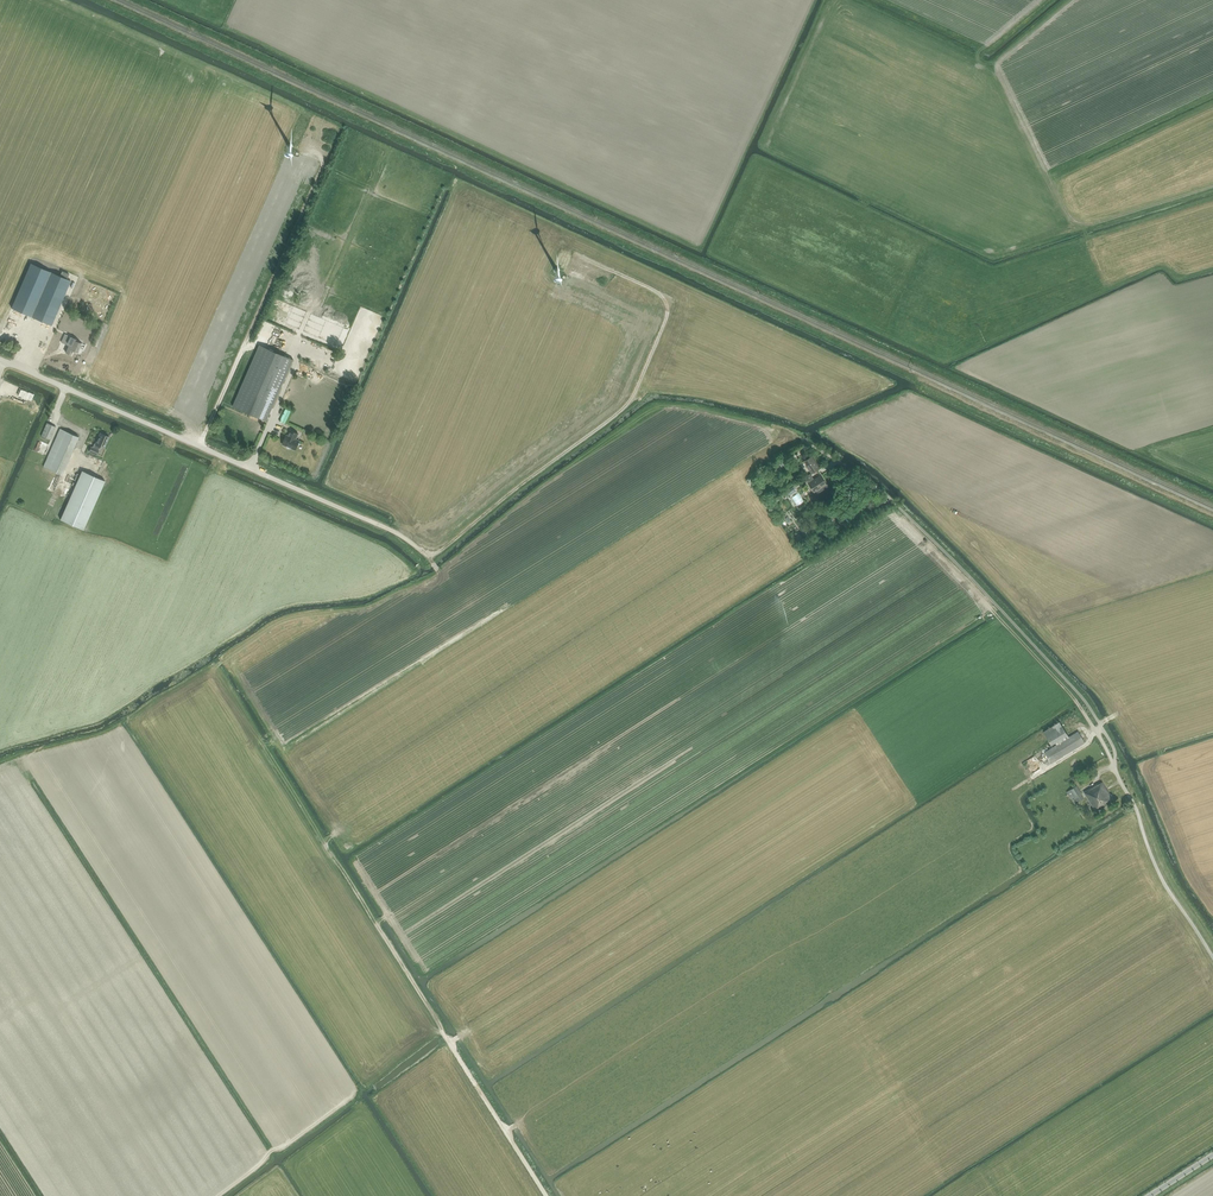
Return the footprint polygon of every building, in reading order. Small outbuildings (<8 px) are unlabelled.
[(32,264),(12,308),(51,326),(71,281),(67,279),(69,275),(62,272),(60,276),(32,264)] [(77,282),(72,291),(79,294),(84,285),(77,282)] [(71,297),(67,307),(71,308),(75,299),(71,297)] [(65,334),(61,342),(69,345),(66,352),(67,353),(71,355),(72,352),(73,350),(77,352),(81,343),(77,341),(78,340),(70,336),(69,335),(69,336),(65,334)] [(293,359),(260,345),(233,406),(250,414),(267,421),(270,414),(269,414),(293,359)] [(56,427),(49,424),(47,423),(41,436),(50,440),(56,427)] [(60,429),(44,467),(62,475),(79,437),(60,429)] [(298,434),(290,430),(288,436),(286,435),(282,444),(287,446),(287,448),(288,448),(290,448),(291,448),(295,450),(299,441),(296,439),(298,434)] [(91,447),(89,451),(97,454),(99,450),(100,446),(104,448),(107,441),(108,442),(110,437),(109,436),(108,435),(106,434),(105,435),(102,433),(100,438),(99,437),(96,444),(95,444),(93,447),(91,447)] [(786,460),(788,458),(785,455),(777,460),(779,464),(786,460)] [(804,461),(812,473),(820,468),(812,456),(804,461)] [(105,481),(83,471),(61,519),(84,530),(105,481)] [(822,486),(826,484),(821,476),(814,480),(811,474),(803,478),(806,482),(808,481),(809,483),(814,492),(823,487),(822,486)] [(794,487),(784,493),(786,497),(796,490),(794,487)] [(833,517),(828,520),(831,525),(836,521),(833,517)] [(363,542),(338,593),(343,595),(368,544),(363,542)] [(1043,732),(1053,747),(1044,753),(1051,763),(1085,742),(1078,732),(1070,737),(1060,722),(1043,732)] [(1032,778),(1041,773),(1039,768),(1029,773),(1032,778)] [(1102,782),(1098,785),(1098,784),(1084,792),(1096,812),(1114,801),(1102,782)] [(1081,794),(1076,786),(1067,792),(1072,801),(1077,798),(1082,795),(1081,794)]
